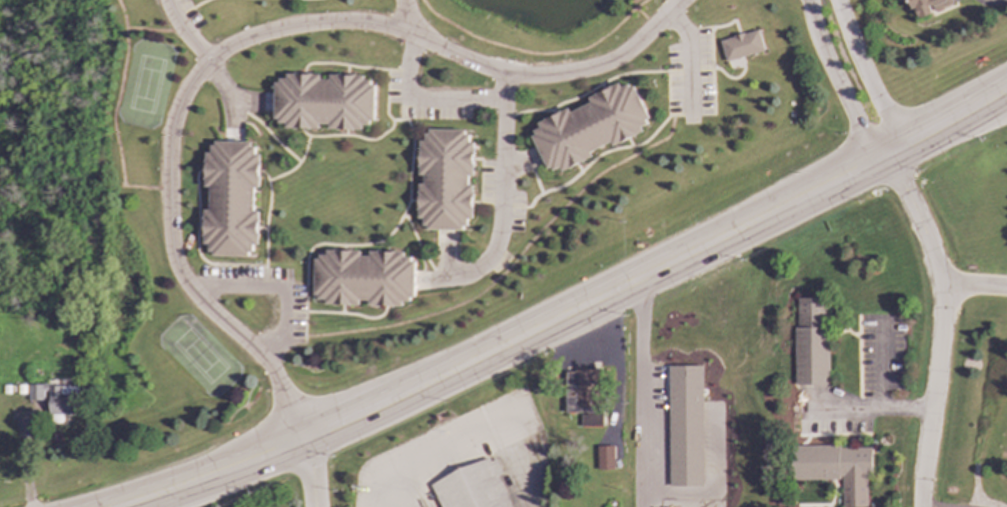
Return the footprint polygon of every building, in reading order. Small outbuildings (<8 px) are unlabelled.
[(914,20),(932,14),(932,12),(952,5),(950,0),(907,0),(914,20)] [(719,40),(725,62),(764,51),(758,30),(719,40)] [(274,80),(273,126),(328,127),(328,130),(362,130),(362,123),(373,123),(374,83),(363,83),(363,75),(328,75),(328,80),(320,80),(320,74),(285,74),(285,80),(274,80)] [(589,152),(611,143),(611,144),(651,129),(632,80),(588,98),(590,103),(569,112),(568,110),(536,122),(539,130),(531,134),(547,175),(592,157),(589,152)] [(466,130),(426,130),(426,141),(419,141),(418,175),(423,176),(423,184),(418,184),(417,218),(424,219),(424,230),(465,230),(465,220),(472,220),(472,185),(471,185),(472,142),(466,142),(466,130)] [(209,187),(209,210),(204,210),(203,245),(210,245),(210,256),(255,257),(256,211),(253,211),(254,188),(259,188),(260,154),(253,154),(253,143),(212,142),(212,153),(205,152),(204,187),(209,187)] [(314,298),(325,298),(324,305),(359,306),(359,301),(368,301),(368,305),(413,306),(413,259),(403,259),(403,253),(360,252),(360,253),(314,252),(314,298)] [(795,385),(827,385),(827,298),(794,298),(795,385)] [(703,487),(702,366),(668,366),(668,487),(703,487)] [(600,426),(599,370),(564,371),(565,413),(580,413),(580,426),(600,426)] [(76,385),(27,386),(28,401),(43,401),(43,392),(48,392),(48,415),(76,415),(76,385)] [(597,470),(614,470),(613,446),(597,446),(597,470)] [(792,447),(792,480),(841,480),(841,506),(866,506),(866,474),(871,474),(871,446),(792,447)] [(440,506),(512,506),(498,476),(502,474),(494,455),(430,483),(440,506)]
